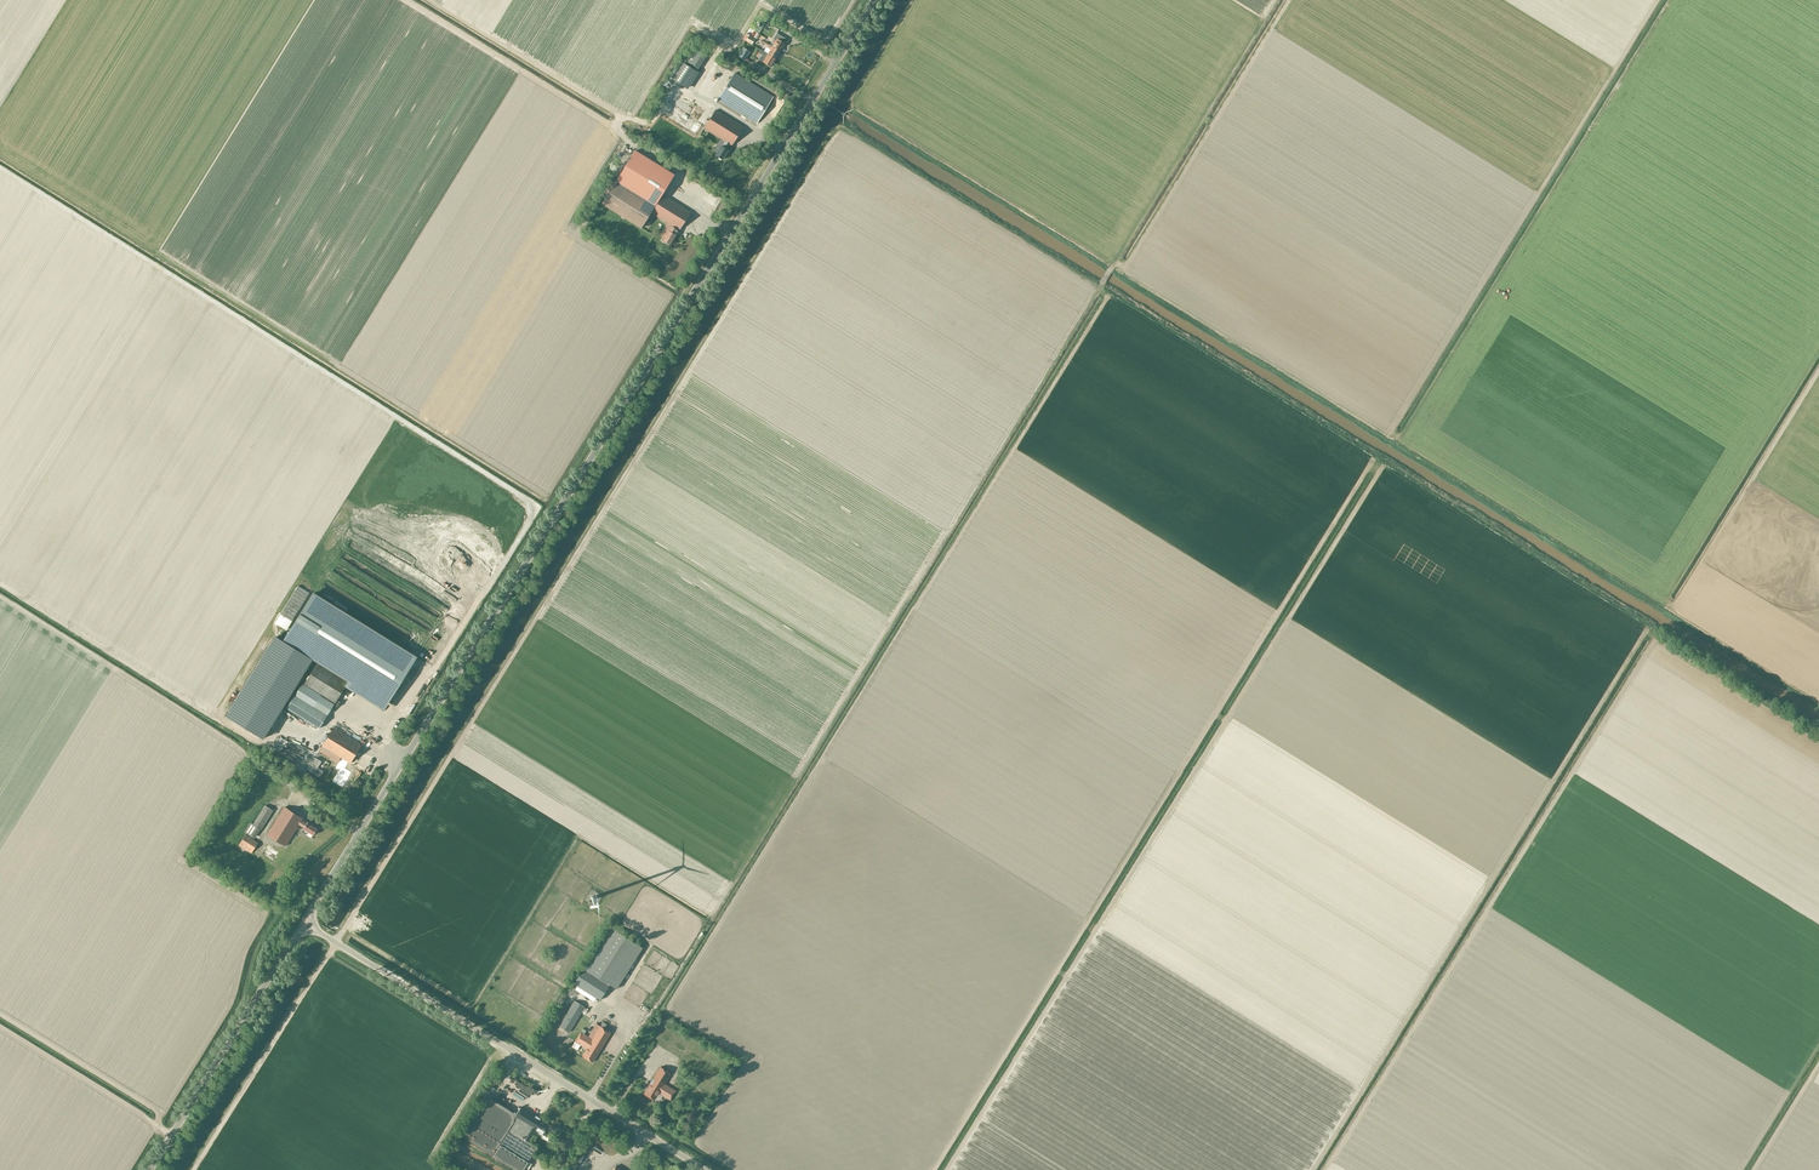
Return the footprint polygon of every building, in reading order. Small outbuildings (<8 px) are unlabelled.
[(776,41),(772,46),(780,51),(785,44),(783,42),(785,38),(776,32),(772,38),(776,41)] [(755,39),(746,34),(746,33),(743,39),(752,44),(755,39)] [(780,51),(772,46),(765,42),(764,45),(771,49),(768,54),(776,59),(780,51)] [(706,55),(693,46),(682,63),(690,68),(696,71),(706,55)] [(743,47),(738,56),(744,60),(750,51),(743,47)] [(763,61),(771,66),(776,59),(768,54),(760,49),(758,52),(762,55),(759,59),(763,61)] [(680,84),(690,68),(682,63),(672,79),(680,84)] [(712,66),(709,72),(719,77),(722,71),(712,66)] [(680,85),(689,92),(697,80),(688,73),(680,85)] [(734,73),(718,100),(756,123),(773,97),(734,73)] [(685,104),(681,111),(695,117),(698,110),(685,104)] [(704,128),(720,139),(730,144),(731,145),(743,127),(715,110),(704,128)] [(727,149),(730,144),(720,139),(717,144),(721,146),(715,155),(722,160),(728,150),(727,149)] [(635,151),(616,182),(655,206),(659,201),(658,200),(674,175),(635,151)] [(663,195),(659,201),(655,206),(616,182),(615,182),(610,191),(607,189),(605,193),(608,194),(602,204),(640,227),(650,212),(672,226),(678,230),(679,230),(690,212),(663,195)] [(672,193),(686,203),(687,200),(674,191),(672,193)] [(678,230),(672,226),(672,227),(669,231),(668,231),(663,240),(669,244),(675,235),(678,230)] [(387,704),(416,657),(312,593),(283,640),(387,704)] [(397,615),(430,633),(432,628),(410,615),(413,610),(408,607),(406,611),(400,608),(397,615)] [(263,738),(313,658),(283,640),(276,635),(226,715),(263,738)] [(347,682),(316,663),(303,684),(301,683),(286,708),(319,728),(334,704),(321,695),(334,703),(347,682)] [(322,746),(342,758),(349,763),(361,745),(333,728),(322,746)] [(345,768),(349,763),(342,758),(336,769),(339,771),(333,782),(343,788),(346,782),(347,783),(349,779),(349,778),(352,773),(345,768)] [(261,829),(273,811),(264,805),(252,824),(250,822),(244,832),(254,838),(260,829),(261,829)] [(307,832),(313,835),(317,829),(307,823),(306,824),(301,820),(302,819),(284,807),(267,835),(285,846),(298,825),(303,828),(301,832),(305,835),(307,832)] [(258,843),(245,835),(238,845),(251,853),(258,843)] [(582,967),(572,983),(599,1000),(609,985),(616,989),(642,948),(609,927),(583,968),(582,967)] [(629,982),(636,968),(632,966),(625,980),(629,982)] [(574,1000),(571,998),(568,1002),(571,1004),(558,1026),(569,1032),(585,1007),(574,1000)] [(610,1033),(604,1028),(606,1024),(603,1022),(600,1026),(596,1023),(588,1036),(580,1032),(575,1041),(586,1048),(582,1055),(592,1062),(610,1033)] [(671,1073),(660,1067),(644,1093),(654,1100),(658,1093),(670,1100),(676,1091),(664,1084),(671,1073)] [(493,1082),(488,1089),(495,1094),(500,1087),(493,1082)] [(523,1098),(538,1106),(541,1100),(536,1098),(538,1095),(515,1082),(513,1087),(516,1089),(515,1092),(524,1097),(523,1098)] [(550,1125),(520,1107),(516,1114),(485,1095),(460,1136),(515,1169),(522,1169),(536,1147),(529,1143),(536,1131),(543,1135),(550,1125)] [(601,1147),(600,1146),(602,1144),(595,1140),(593,1146),(600,1149),(601,1147)]
